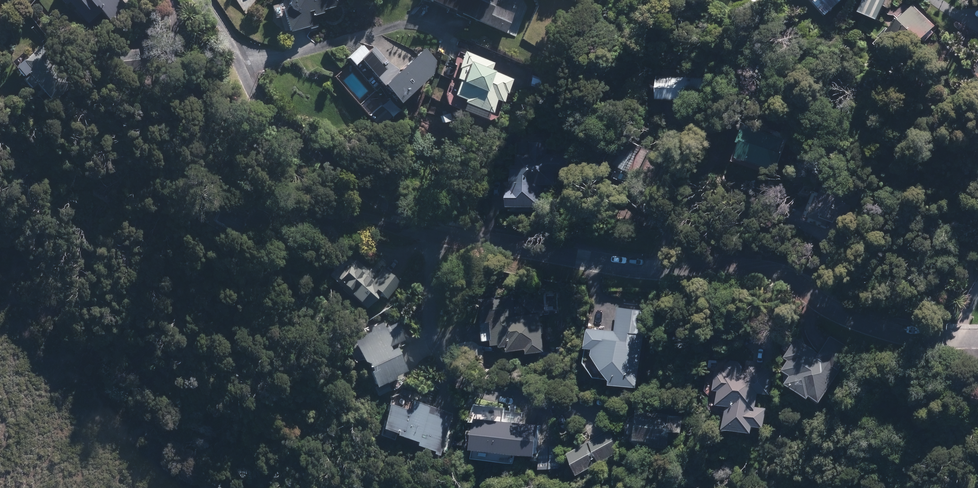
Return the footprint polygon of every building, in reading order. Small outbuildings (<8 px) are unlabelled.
[(114,0),(66,0),(84,21),(97,10),(104,18),(118,5),(114,0)] [(335,0),(281,0),(280,7),(287,31),(312,24),(309,12),(336,5),(335,0)] [(430,0),(502,31),(509,14),(488,5),(491,0),(430,0)] [(862,11),(877,17),(884,0),(866,0),(862,11)] [(932,27),(913,8),(884,39),(904,57),(932,27)] [(40,47),(23,61),(31,71),(27,75),(49,101),(70,83),(40,47)] [(135,49),(115,52),(118,71),(138,67),(135,49)] [(376,55),(363,66),(392,100),(429,69),(418,56),(394,76),(376,55)] [(486,64),(466,55),(449,96),(483,110),(488,98),(494,101),(504,79),(483,71),(486,64)] [(713,80),(660,79),(660,97),(713,99),(713,80)] [(782,143),(750,131),(740,159),(773,170),(782,143)] [(628,137),(615,161),(637,173),(650,149),(628,137)] [(510,194),(510,205),(542,205),(542,182),(555,182),(555,171),(567,171),(567,157),(548,157),(548,145),(534,145),(534,160),(516,160),(515,194),(510,194)] [(661,166),(656,163),(649,175),(654,179),(661,166)] [(669,172),(663,169),(657,180),(663,183),(669,172)] [(851,199),(820,189),(811,214),(841,225),(851,199)] [(355,262),(337,283),(364,306),(377,291),(381,295),(392,283),(379,272),(374,278),(355,262)] [(543,350),(539,314),(515,318),(513,303),(481,307),(483,320),(492,319),(495,341),(501,340),(502,345),(509,344),(510,349),(529,346),(530,352),(543,350)] [(636,385),(644,313),(619,310),(617,334),(598,332),(595,356),(615,382),(636,385)] [(393,322),(355,339),(374,383),(400,372),(389,345),(401,340),(393,322)] [(820,398),(849,349),(831,338),(821,356),(798,342),(789,356),(792,358),(786,368),(794,373),(789,380),(820,398)] [(769,391),(772,371),(751,368),(750,374),(740,373),(741,366),(720,363),(717,387),(720,388),(718,401),(730,403),(727,424),(753,428),(754,424),(764,425),(767,409),(755,407),(758,390),(769,391)] [(433,450),(446,414),(410,402),(406,412),(388,406),(381,427),(412,438),(411,443),(433,450)] [(682,415),(638,411),(635,441),(669,445),(670,430),(681,431),(682,415)] [(476,417),(473,462),(517,466),(518,457),(539,459),(542,422),(476,417)] [(620,451),(609,433),(572,453),(582,472),(620,451)]
